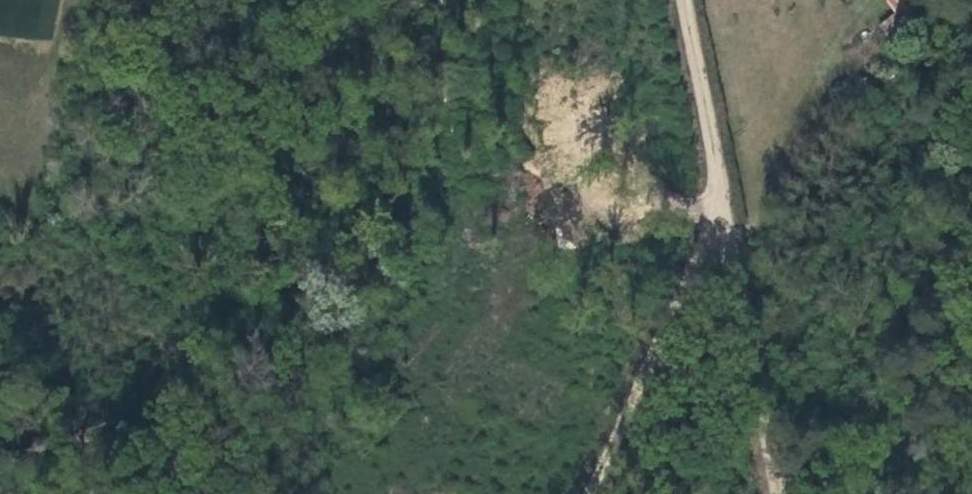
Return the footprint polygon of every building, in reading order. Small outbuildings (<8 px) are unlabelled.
[(913,0),(912,0),(887,0),(892,10),(913,0)]
